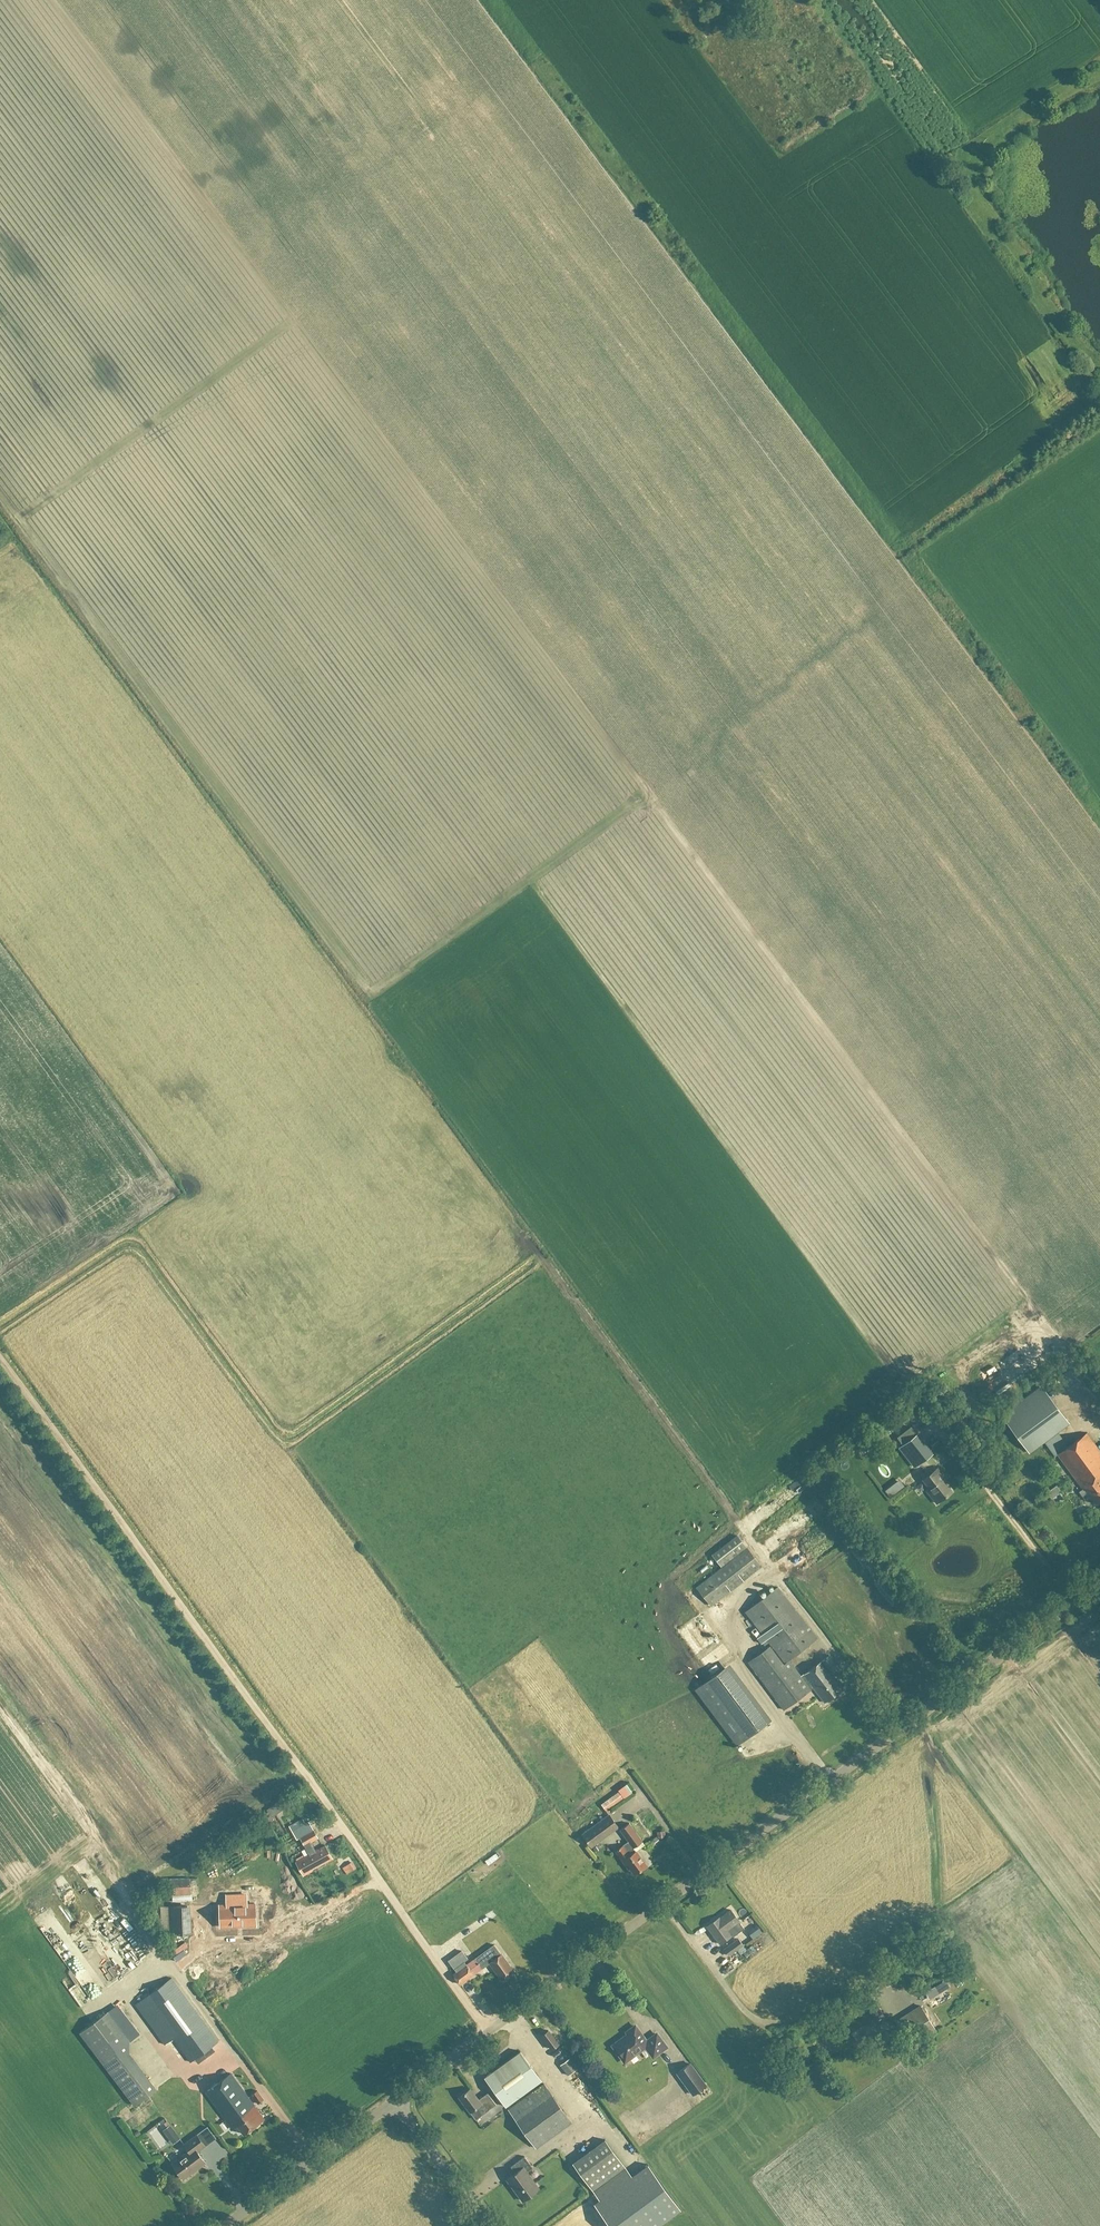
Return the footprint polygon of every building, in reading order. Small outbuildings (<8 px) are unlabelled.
[(1035,1342),(1036,1347),(1053,1343),(1051,1337),(1035,1342)] [(1029,1454),(1069,1425),(1041,1387),(1002,1415),(1029,1454)] [(895,1415),(900,1423),(911,1416),(906,1408),(895,1415)] [(914,1469),(933,1454),(917,1433),(898,1448),(914,1469)] [(1057,1455),(1070,1472),(1099,1451),(1086,1433),(1057,1455)] [(1099,1451),(1070,1472),(1083,1490),(1079,1493),(1086,1502),(1091,1498),(1095,1504),(1099,1501),(1099,1481),(1098,1479),(1099,1477),(1099,1452),(1099,1451)] [(937,1504),(952,1492),(943,1481),(945,1479),(937,1469),(923,1480),(930,1488),(926,1491),(937,1504)] [(1060,1505),(1067,1502),(1065,1494),(1057,1496),(1060,1505)] [(1045,1503),(1049,1511),(1059,1506),(1055,1498),(1045,1503)] [(710,1607),(762,1567),(747,1548),(696,1588),(710,1607)] [(785,1663),(788,1661),(817,1639),(777,1588),(745,1612),(771,1646),(785,1663)] [(785,1663),(771,1646),(748,1663),(784,1711),(814,1688),(824,1703),(842,1689),(830,1673),(838,1668),(829,1656),(822,1662),(821,1662),(800,1678),(788,1661),(785,1663)] [(591,1848),(619,1828),(609,1814),(581,1835),(591,1848)] [(308,1822),(291,1832),(295,1838),(298,1836),(299,1839),(301,1837),(313,1831),(309,1824),(308,1822)] [(634,1875),(646,1867),(633,1848),(641,1842),(629,1824),(620,1830),(629,1842),(616,1852),(629,1871),(630,1870),(634,1875)] [(313,1870),(332,1859),(325,1846),(315,1852),(310,1843),(318,1838),(313,1831),(299,1839),(302,1843),(302,1842),(309,1855),(296,1863),(303,1876),(313,1871),(313,1870)] [(226,1906),(219,1906),(219,1914),(220,1920),(220,1927),(255,1926),(255,1905),(247,1905),(226,1906)] [(170,1934),(188,1934),(187,1907),(169,1907),(170,1934)] [(707,1927),(719,1944),(731,1936),(732,1937),(744,1929),(739,1922),(730,1910),(719,1918),(719,1917),(707,1927)] [(457,1928),(463,1936),(482,1921),(476,1914),(457,1928)] [(67,1928),(52,1940),(56,1946),(71,1933),(67,1928)] [(738,1939),(724,1950),(728,1956),(742,1945),(738,1939)] [(501,1980),(513,1971),(501,1954),(494,1944),(475,1958),(482,1968),(489,1963),(501,1980)] [(448,1960),(454,1968),(468,1959),(462,1951),(448,1960)] [(459,1985),(473,1976),(466,1965),(453,1974),(459,1985)] [(173,2039),(191,2062),(218,2042),(171,1978),(135,2004),(165,2045),(173,2039)] [(590,2008),(597,2017),(605,2010),(598,2002),(590,2008)] [(857,2040),(872,2031),(885,2022),(874,2004),(860,2013),(858,2010),(844,2020),(857,2040)] [(936,2031),(920,2006),(897,2021),(904,2034),(917,2026),(924,2038),(936,2031)] [(129,2053),(129,2040),(108,2012),(80,2033),(135,2105),(157,2089),(129,2053)] [(666,2047),(656,2034),(646,2042),(635,2026),(627,2032),(628,2034),(612,2046),(624,2062),(645,2046),(653,2057),(666,2047)] [(551,2049),(558,2044),(548,2031),(541,2036),(551,2049)] [(534,2071),(520,2051),(484,2078),(505,2106),(523,2093),(516,2084),(534,2071)] [(568,2076),(577,2069),(569,2058),(560,2065),(568,2076)] [(705,2086),(689,2064),(677,2072),(693,2095),(705,2086)] [(170,2068),(157,2081),(162,2087),(176,2074),(170,2068)] [(244,2134),(264,2119),(231,2073),(206,2092),(232,2128),(237,2125),(244,2134)] [(544,2084),(508,2110),(535,2148),(571,2122),(544,2084)] [(476,2120),(489,2110),(496,2104),(487,2093),(478,2100),(470,2089),(458,2097),(470,2112),(476,2120)] [(264,2100),(257,2091),(251,2095),(257,2104),(264,2100)] [(659,2119),(667,2115),(664,2110),(656,2114),(659,2119)] [(183,2178),(205,2162),(197,2151),(204,2146),(196,2135),(184,2144),(188,2151),(172,2163),(183,2178)] [(523,2201),(538,2189),(526,2173),(533,2168),(524,2156),(510,2166),(515,2173),(507,2179),(523,2201)] [(610,2225),(658,2225),(680,2209),(648,2164),(631,2176),(625,2167),(592,2191),(599,2200),(594,2204),(610,2225)]
